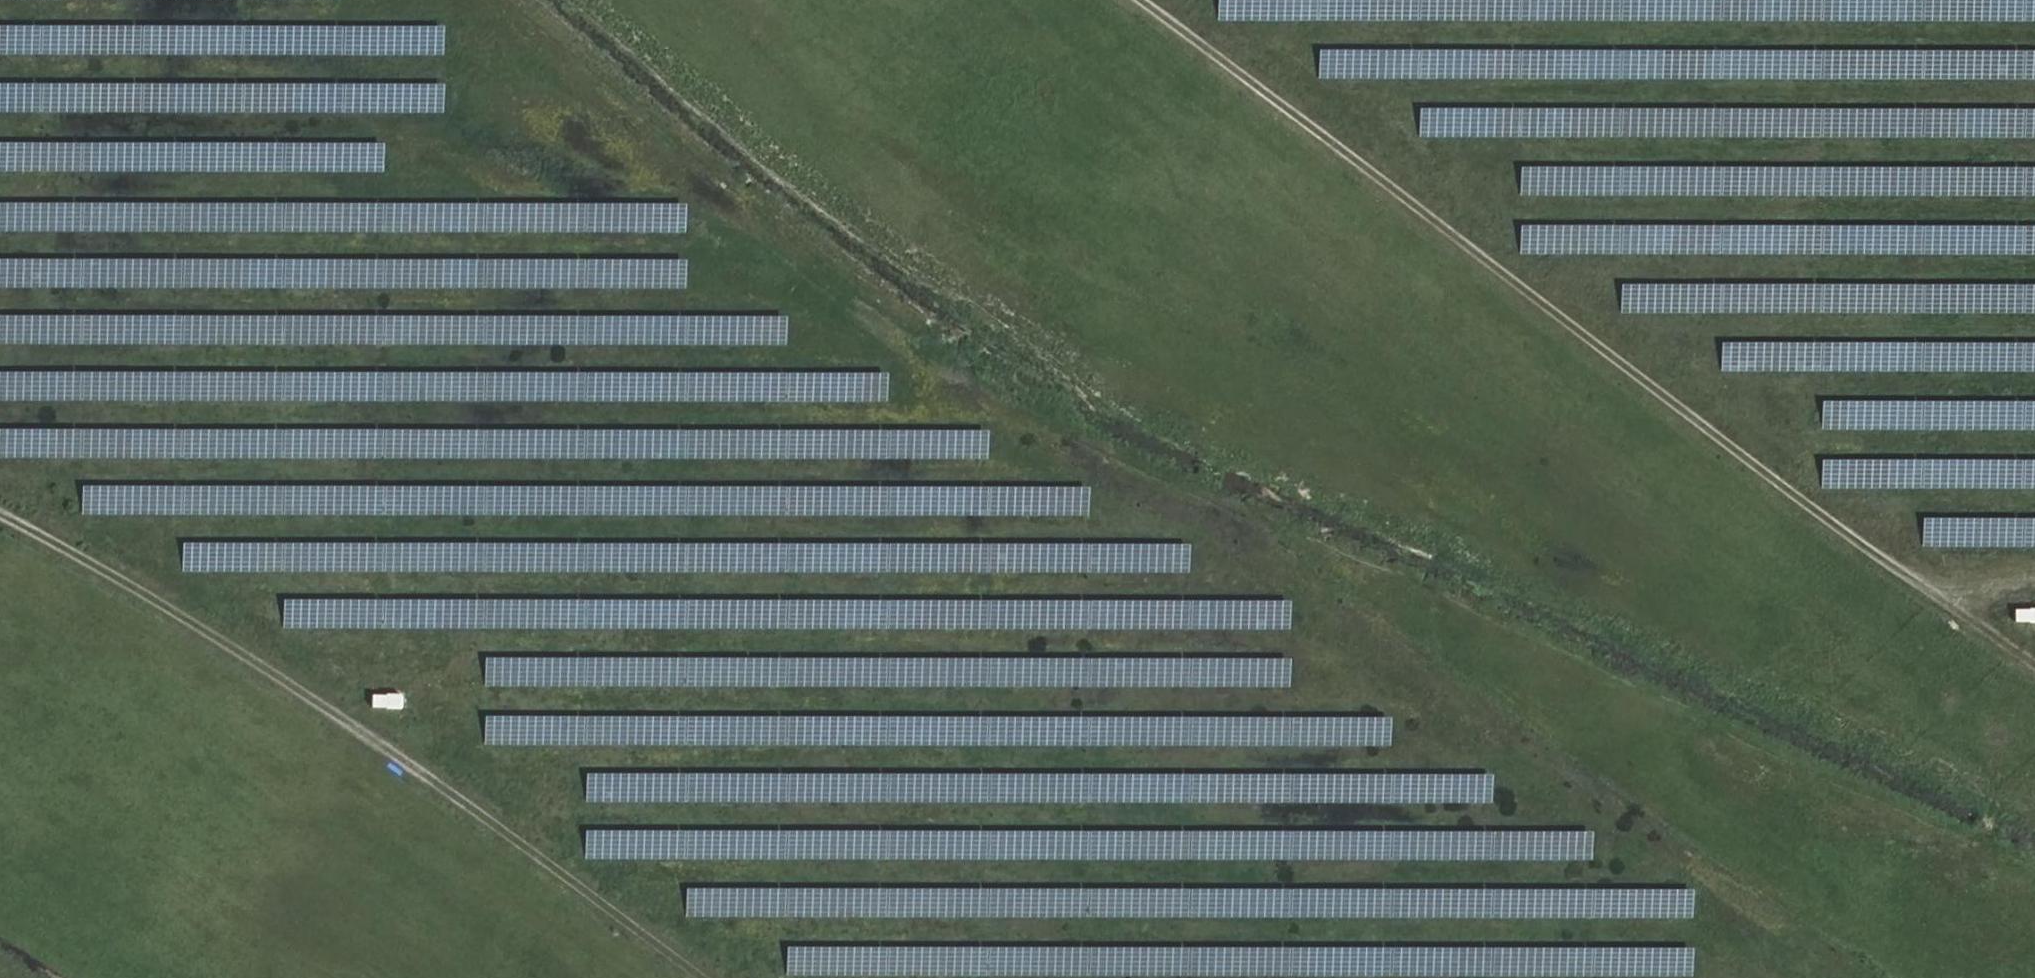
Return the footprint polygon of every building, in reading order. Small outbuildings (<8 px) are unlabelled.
[(2034,428),(2034,404),(1978,403),(1977,427),(2034,428)] [(2034,545),(2034,519),(2015,519),(2015,545),(2034,545)]
